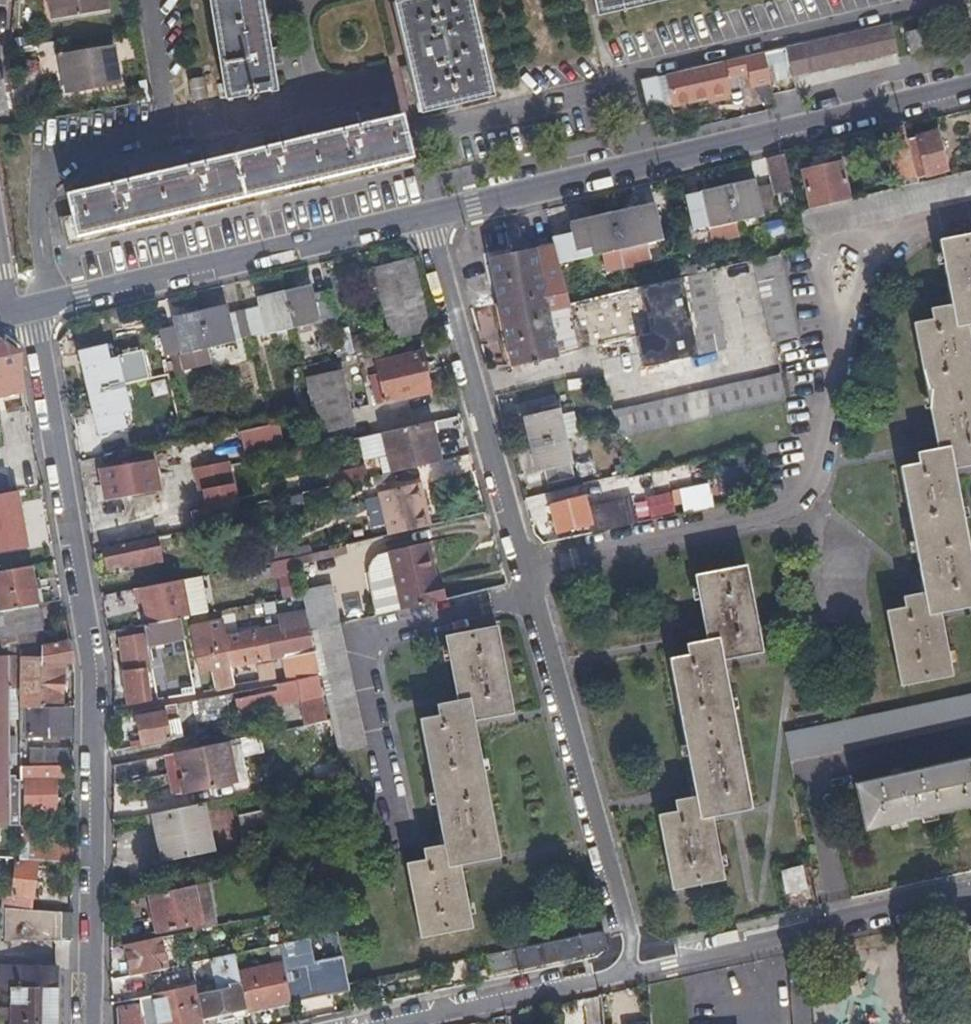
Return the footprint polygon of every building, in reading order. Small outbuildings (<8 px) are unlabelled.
[(106,0),(49,0),(52,20),(108,11),(106,0)] [(277,91),(262,0),(212,0),(229,98),(277,91)] [(417,112),(488,95),(466,0),(404,0),(391,3),(402,48),(417,112)] [(596,14),(658,0),(593,0),(596,14)] [(891,25),(786,48),(792,79),(898,55),(891,25)] [(910,54),(920,52),(930,49),(924,29),(905,33),(910,54)] [(71,95),(121,85),(113,45),(64,55),(71,95)] [(762,53),(667,73),(675,103),(707,96),(710,107),(719,105),(717,94),(727,92),(722,74),(748,69),(752,88),(770,85),(762,53)] [(659,75),(641,79),(648,108),(666,104),(659,75)] [(65,177),(69,194),(57,197),(69,247),(413,163),(396,96),(65,177)] [(942,133),(911,140),(918,175),(950,168),(942,133)] [(906,164),(911,183),(920,181),(918,175),(911,140),(911,139),(899,142),(905,165),(906,164)] [(760,183),(731,189),(739,224),(767,218),(766,215),(782,211),(778,192),(796,188),(787,152),(770,157),(776,184),(761,188),(760,183)] [(812,205),(854,196),(846,162),(804,172),(812,205)] [(854,196),(812,205),(801,207),(809,240),(970,201),(970,169),(920,181),(911,183),(854,196)] [(742,237),(739,224),(731,189),(706,196),(707,201),(693,205),(699,231),(713,228),(717,243),(742,237)] [(618,217),(626,252),(666,243),(658,207),(618,217)] [(599,258),(626,252),(618,217),(576,227),(578,235),(555,240),(557,247),(562,267),(584,262),(583,254),(597,251),(599,258)] [(905,603),(907,609),(888,612),(902,687),(955,676),(943,613),(970,607),(970,548),(955,469),(970,466),(970,350),(966,326),(970,325),(970,236),(937,242),(950,306),(930,311),(932,321),(911,324),(937,451),(918,455),(920,464),(901,468),(925,593),(904,597),(905,603)] [(648,366),(702,353),(682,280),(635,291),(571,306),(562,267),(557,247),(494,263),(518,369),(578,354),(642,336),(648,366)] [(597,251),(583,254),(584,262),(599,258),(597,251)] [(801,339),(792,297),(783,256),(755,263),(774,345),(801,339)] [(394,340),(430,331),(411,260),(376,269),(394,340)] [(682,280),(702,353),(732,346),(711,273),(682,280)] [(313,288),(286,294),(294,329),(321,323),(320,320),(334,317),(328,291),(314,294),(313,288)] [(259,307),(245,311),(251,337),(266,334),(267,336),(294,329),(286,294),(258,301),(259,307)] [(227,308),(200,315),(209,350),(236,344),(235,341),(251,337),(245,311),(229,315),(227,308)] [(209,350),(200,315),(174,321),(175,328),(159,331),(166,357),(181,354),(182,356),(209,350)] [(337,352),(354,348),(352,340),(351,334),(333,339),(337,352)] [(356,355),(373,350),(369,336),(352,340),(354,348),(356,355)] [(91,393),(123,385),(117,359),(110,361),(106,346),(81,352),(91,393)] [(374,362),(383,404),(428,393),(419,351),(374,362)] [(317,436),(351,430),(341,374),(306,380),(317,436)] [(619,444),(703,423),(786,403),(780,374),(612,415),(619,444)] [(130,412),(123,385),(91,393),(101,434),(126,428),(123,414),(130,412)] [(533,445),(569,437),(561,408),(558,409),(554,396),(530,402),(533,415),(526,416),(533,445)] [(228,427),(227,422),(226,417),(210,421),(213,430),(228,427)] [(279,422),(239,429),(243,451),(283,444),(279,422)] [(384,434),(394,472),(441,461),(431,422),(384,434)] [(575,463),(569,437),(533,445),(539,471),(546,470),(550,485),(575,479),(572,464),(575,463)] [(157,461),(102,470),(105,488),(110,487),(112,501),(163,493),(157,461)] [(233,462),(198,463),(200,520),(235,518),(233,462)] [(428,527),(418,485),(378,493),(387,536),(428,527)] [(0,494),(0,525),(43,517),(37,488),(0,494)] [(586,514),(585,506),(583,499),(551,507),(557,529),(587,522),(590,534),(626,526),(621,506),(586,514)] [(95,551),(96,558),(97,565),(158,554),(154,539),(95,551)] [(443,599),(429,541),(386,551),(375,554),(370,559),(366,565),(365,573),(367,580),(376,615),(443,599)] [(269,565),(273,580),(295,574),(292,559),(269,565)] [(266,582),(273,580),(269,565),(263,566),(266,582)] [(20,656),(20,650),(47,644),(32,568),(0,572),(0,610),(0,612),(0,657),(20,656)] [(719,640),(724,663),(763,656),(746,568),(695,577),(707,642),(719,640)] [(180,582),(134,591),(137,606),(142,605),(146,626),(178,620),(187,618),(180,582)] [(304,594),(330,588),(330,585),(303,591),(304,594)] [(338,624),(330,588),(304,594),(309,618),(312,630),(338,624)] [(316,649),(312,630),(309,618),(226,633),(223,617),(191,624),(201,667),(205,670),(215,668),(218,686),(235,682),(231,665),(243,663),(243,669),(257,666),(255,660),(287,654),(289,660),(303,658),(301,652),(316,649)] [(149,699),(148,692),(146,685),(143,668),(151,666),(147,645),(182,639),(178,620),(146,626),(143,626),(144,633),(118,638),(128,703),(149,699)] [(338,624),(312,630),(316,649),(318,657),(321,671),(338,753),(367,746),(338,624)] [(424,860),(415,861),(406,863),(421,937),(472,927),(461,865),(499,857),(473,721),(513,713),(497,626),(445,636),(457,701),(436,705),(438,717),(419,720),(443,845),(422,849),(424,860)] [(20,714),(63,709),(61,665),(73,663),(69,640),(47,644),(20,650),(20,656),(20,688),(20,714)] [(719,640),(707,642),(685,646),(687,657),(670,660),(697,797),(701,820),(711,818),(752,810),(724,663),(719,640)] [(20,656),(0,657),(0,718),(10,718),(10,688),(20,688),(20,656)] [(318,672),(321,671),(318,657),(308,659),(311,673),(318,672)] [(328,719),(318,672),(311,673),(275,681),(276,688),(236,696),(239,710),(298,697),(305,724),(328,719)] [(10,718),(20,718),(20,714),(20,688),(10,688),(10,718)] [(792,761),(970,723),(970,695),(786,733),(792,761)] [(141,744),(162,739),(183,734),(176,702),(134,711),(141,744)] [(69,708),(63,709),(20,714),(20,742),(70,736),(69,708)] [(10,718),(0,718),(0,825),(11,825),(10,718)] [(225,741),(177,752),(184,786),(185,791),(234,780),(225,741)] [(20,772),(62,769),(74,768),(74,752),(20,756),(20,772)] [(172,789),(184,786),(177,752),(164,754),(172,789)] [(855,785),(864,829),(970,805),(970,760),(855,785)] [(63,775),(62,769),(20,772),(20,783),(25,782),(27,812),(57,810),(56,775),(63,775)] [(701,820),(697,797),(675,802),(677,811),(658,815),(673,890),(723,880),(711,818),(701,820)] [(152,810),(162,856),(210,846),(200,799),(152,810)] [(273,839),(265,807),(236,814),(243,846),(273,839)] [(74,866),(74,857),(74,849),(20,845),(20,863),(74,866)] [(11,900),(22,900),(32,901),(34,868),(13,867),(11,900)] [(807,886),(803,867),(783,871),(787,891),(807,886)] [(186,927),(185,919),(184,912),(196,909),(192,889),(151,897),(158,932),(186,927)] [(73,914),(57,915),(57,941),(72,940),(73,914)] [(5,936),(5,942),(57,941),(57,915),(0,915),(0,936),(5,936)] [(259,945),(299,938),(296,923),(255,931),(259,945)] [(603,930),(548,942),(493,953),(498,973),(605,949),(607,946),(603,930)] [(280,944),(293,1000),(301,999),(350,988),(337,932),(280,944)] [(130,977),(149,973),(168,969),(162,939),(123,946),(130,977)] [(248,1010),(293,1000),(280,944),(235,954),(248,1010)] [(248,1010),(235,954),(211,959),(218,991),(199,996),(205,1023),(212,1023),(249,1015),(248,1010)] [(27,969),(0,969),(0,996),(12,997),(12,1023),(56,1023),(57,969),(27,969)] [(161,1023),(202,1023),(194,988),(154,996),(161,1023)] [(154,996),(139,1000),(144,1022),(134,1023),(161,1023),(154,996)] [(132,1009),(118,1011),(119,1023),(133,1023),(132,1009)]
